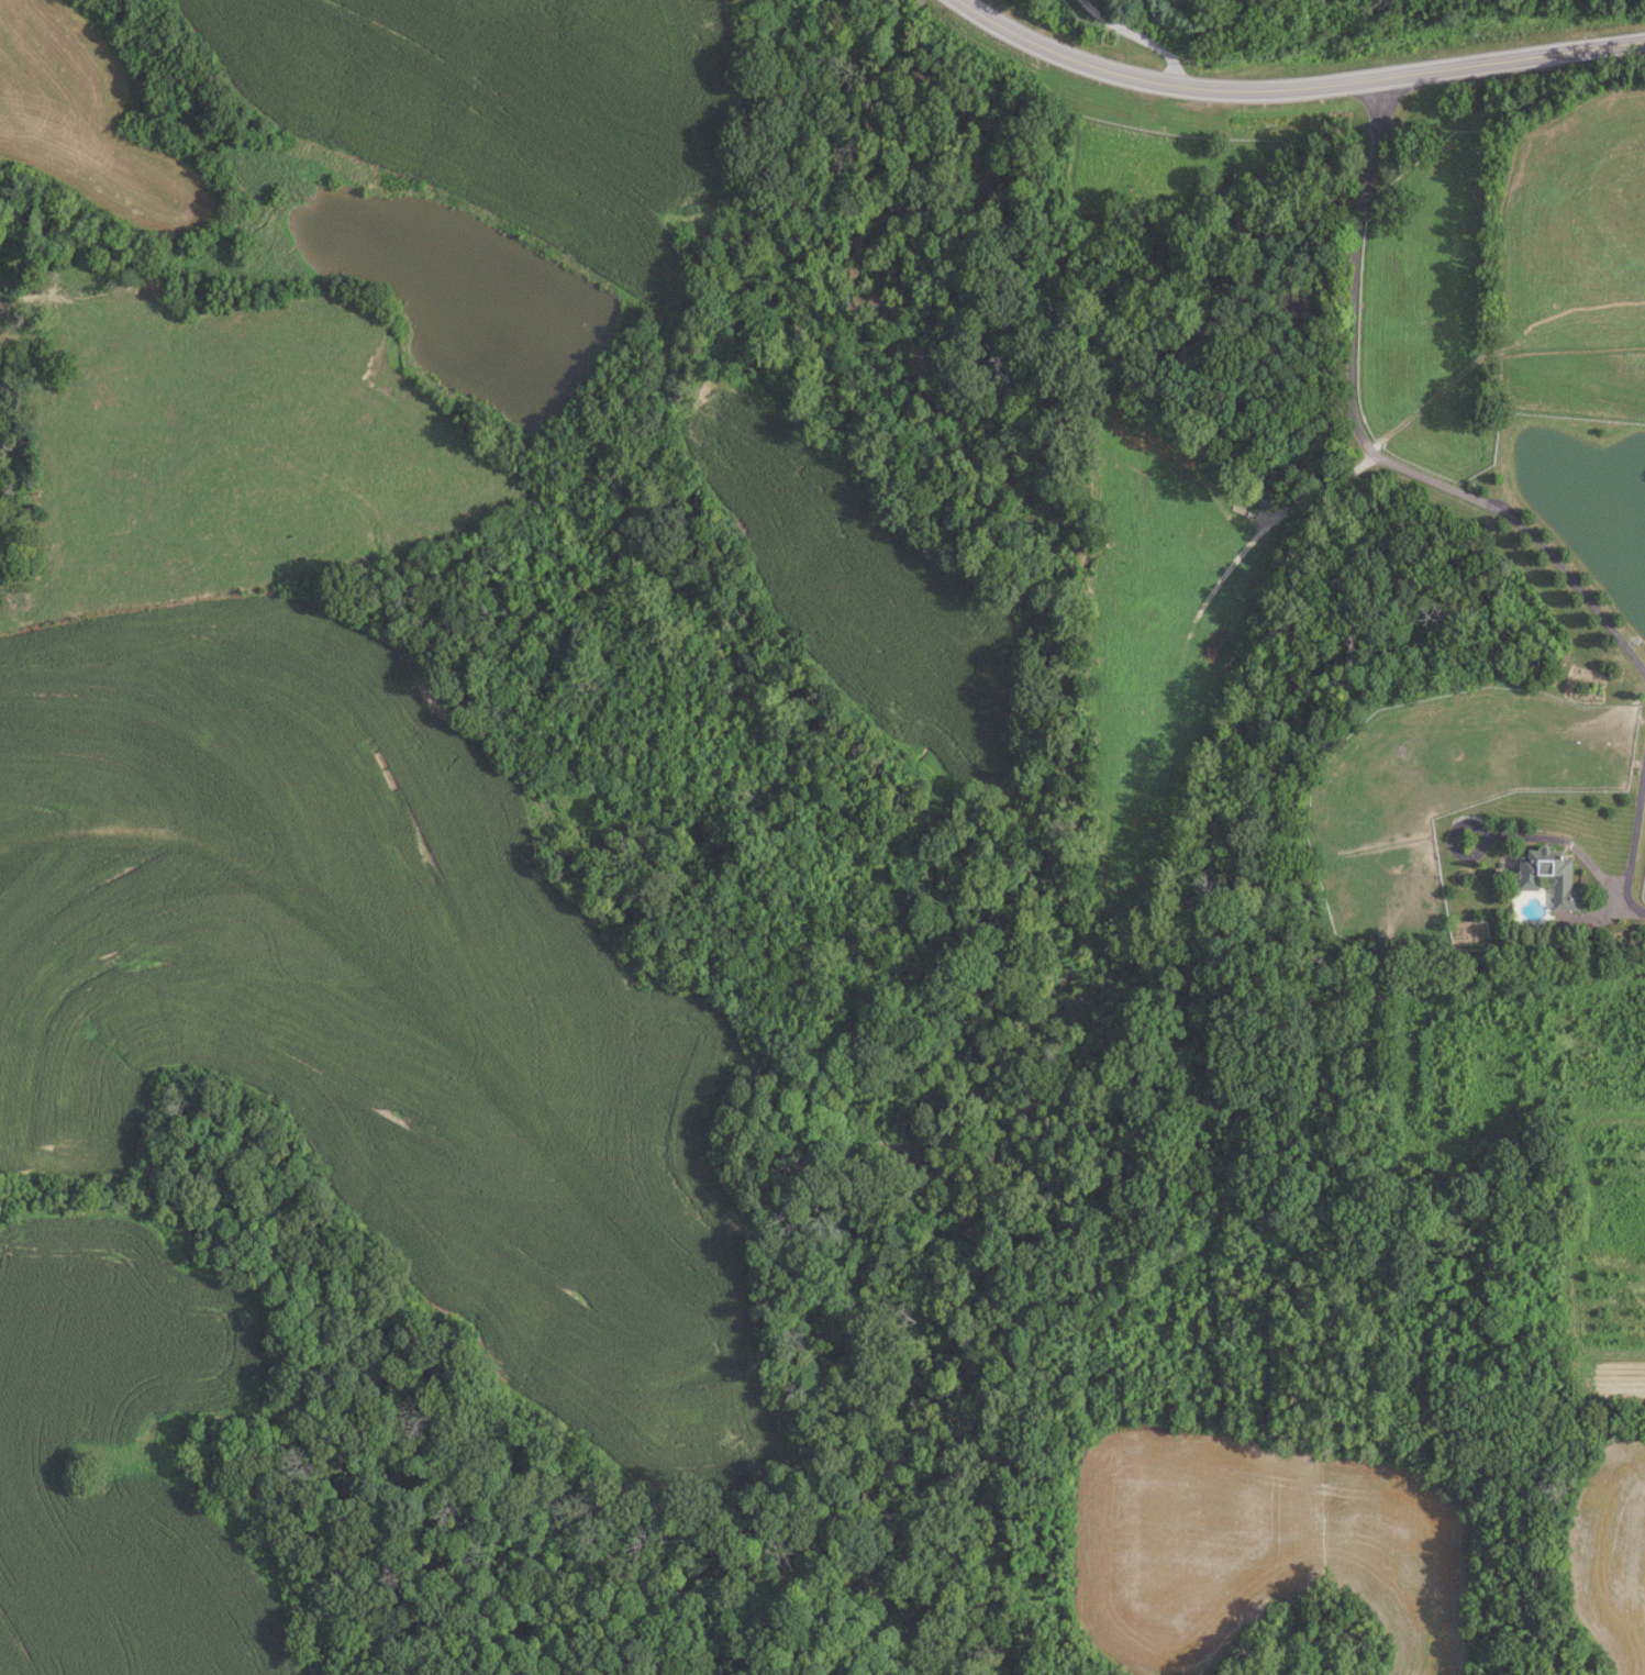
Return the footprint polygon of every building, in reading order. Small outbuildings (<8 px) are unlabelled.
[(1517,890),(1535,890),(1536,878),(1549,878),(1549,910),(1578,911),(1579,887),(1569,887),(1570,858),(1561,858),(1561,850),(1517,848),(1517,890)]
